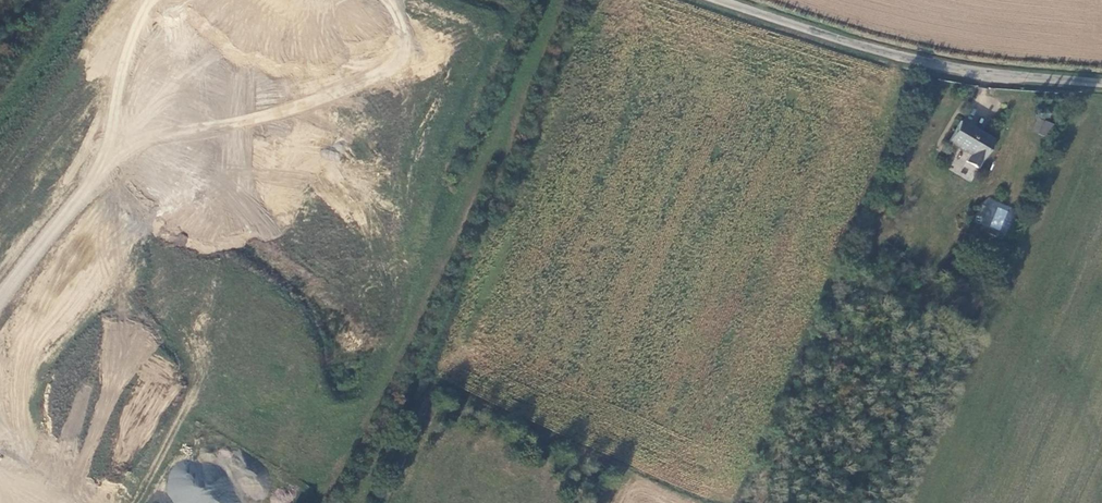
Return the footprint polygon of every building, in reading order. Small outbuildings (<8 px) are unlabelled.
[(990,137),(957,118),(945,138),(966,150),(961,159),(973,165),(990,137)] [(1048,138),(1054,124),(1038,118),(1032,132),(1048,138)] [(1003,237),(1015,209),(986,197),(974,224),(1003,237)]
